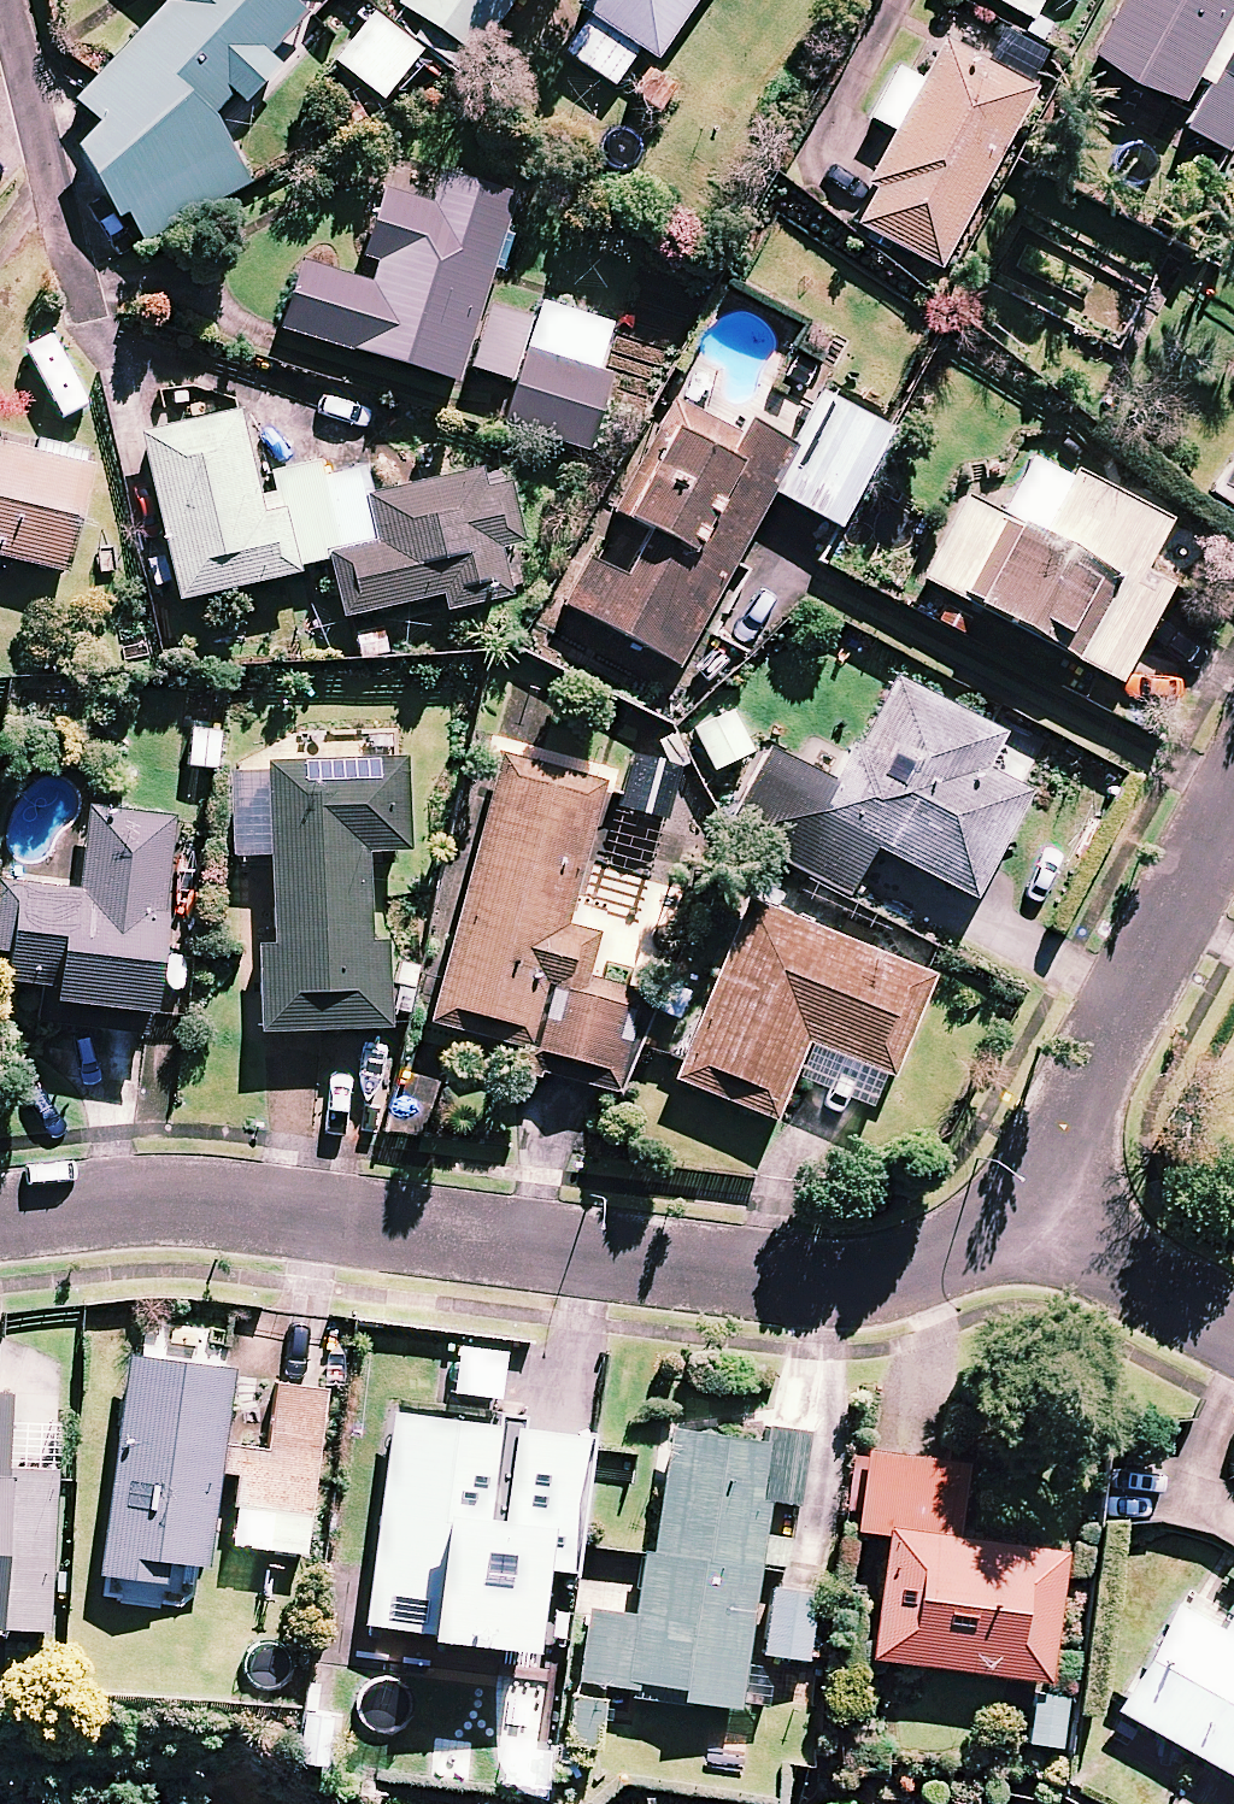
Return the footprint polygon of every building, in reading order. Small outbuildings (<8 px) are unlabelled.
[(75,152),(117,223),(123,219),(142,250),(247,188),(208,123),(232,98),(244,109),(278,72),(266,61),(306,18),(287,0),(160,0),(166,5),(74,104),(98,127),(75,152)] [(400,14),(475,61),(514,0),(409,0),(400,14)] [(571,12),(585,21),(637,56),(655,68),(700,0),(579,0),(571,12)] [(1031,26),(1045,0),(983,0),(1031,26)] [(1091,66),(1115,78),(1094,118),(1136,139),(1155,100),(1193,119),(1183,137),(1227,160),(1233,146),(1233,0),(1125,0),(1091,66)] [(421,56),(371,17),(332,66),(381,105),(421,56)] [(637,56),(585,21),(562,56),(613,91),(637,56)] [(1034,96),(941,47),(917,92),(895,80),(871,125),(898,139),(870,191),(878,196),(858,234),(938,276),(1034,96)] [(515,202),(441,179),(430,211),(381,195),(360,261),(376,266),(369,288),(300,266),(278,336),(454,392),(461,371),(508,386),(528,324),(481,309),(492,274),(498,276),(509,241),(503,239),(515,202)] [(524,350),(527,351),(597,374),(612,328),(539,304),(524,350)] [(586,456),(612,378),(597,374),(527,351),(502,429),(586,456)] [(789,409),(697,360),(562,614),(677,675),(771,499),(838,534),(883,450),(826,420),(834,406),(800,388),(789,409)] [(178,607),(297,581),(295,572),(282,516),(278,517),(261,521),(237,415),(139,437),(178,607)] [(37,443),(33,457),(83,469),(86,455),(37,443)] [(0,449),(0,565),(65,580),(91,471),(83,469),(33,457),(0,449)] [(269,476),(278,517),(282,516),(295,572),(327,565),(325,559),(337,557),(320,481),(316,465),(269,476)] [(1212,497),(1233,513),(1233,467),(1212,497)] [(362,471),(320,481),(337,557),(374,548),(363,500),(369,499),(362,471)] [(369,499),(363,500),(374,548),(337,557),(325,559),(327,565),(340,624),(439,602),(443,618),(507,603),(497,557),(521,552),(506,487),(482,493),(478,474),(369,499)] [(1168,529),(1072,479),(1040,540),(962,499),(916,587),(1117,692),(1169,594),(1141,579),(1168,529)] [(1000,744),(894,689),(841,792),(770,755),(727,838),(848,901),(872,855),(972,907),(1028,801),(982,777),(1000,744)] [(749,758),(726,715),(691,734),(714,777),(749,758)] [(605,779),(504,754),(434,1033),(532,1058),(527,1076),(623,1100),(648,998),(588,983),(599,941),(567,933),(605,779)] [(684,772),(635,756),(616,814),(665,829),(684,772)] [(406,858),(403,765),(263,769),(263,774),(229,776),(231,863),(268,862),(271,951),(257,952),(259,1039),(388,1035),(385,946),(369,946),(366,859),(406,858)] [(52,1013),(153,1023),(164,922),(161,921),(172,821),(87,812),(78,894),(0,886),(0,956),(9,957),(6,989),(54,994),(52,1013)] [(932,985),(749,910),(676,1087),(774,1127),(807,1048),(891,1082),(932,985)] [(128,1367),(100,1583),(162,1591),(165,1570),(206,1575),(218,1479),(238,1481),(230,1552),(304,1561),(323,1398),(273,1392),(265,1454),(222,1449),(231,1380),(128,1367)] [(7,1467),(10,1402),(0,1402),(0,1466),(7,1467)] [(523,1425),(497,1421),(496,1433),(391,1419),(363,1631),(425,1639),(423,1654),(530,1668),(542,1576),(573,1580),(591,1444),(521,1435),(523,1425)] [(763,1450),(755,1505),(767,1507),(797,1511),(808,1438),(766,1432),(763,1450)] [(767,1507),(755,1505),(763,1450),(668,1437),(651,1559),(641,1557),(632,1620),(587,1613),(576,1688),(635,1696),(636,1688),(680,1695),(678,1709),(736,1717),(767,1507)] [(886,1534),(955,1543),(965,1469),(865,1456),(854,1537),(885,1541),(886,1534)] [(48,1639),(55,1479),(0,1477),(0,1637),(48,1639)] [(1046,1690),(1065,1558),(955,1543),(886,1534),(885,1541),(868,1666),(1046,1690)] [(815,1598),(771,1592),(761,1661),(805,1667),(815,1598)] [(1220,1636),(1174,1610),(1113,1717),(1233,1785),(1233,1611),(1220,1636)] [(1066,1703),(1034,1699),(1027,1750),(1059,1754),(1066,1703)] [(602,1708),(570,1704),(561,1770),(593,1774),(602,1708)] [(331,1716),(303,1713),(297,1770),(325,1774),(331,1716)]
